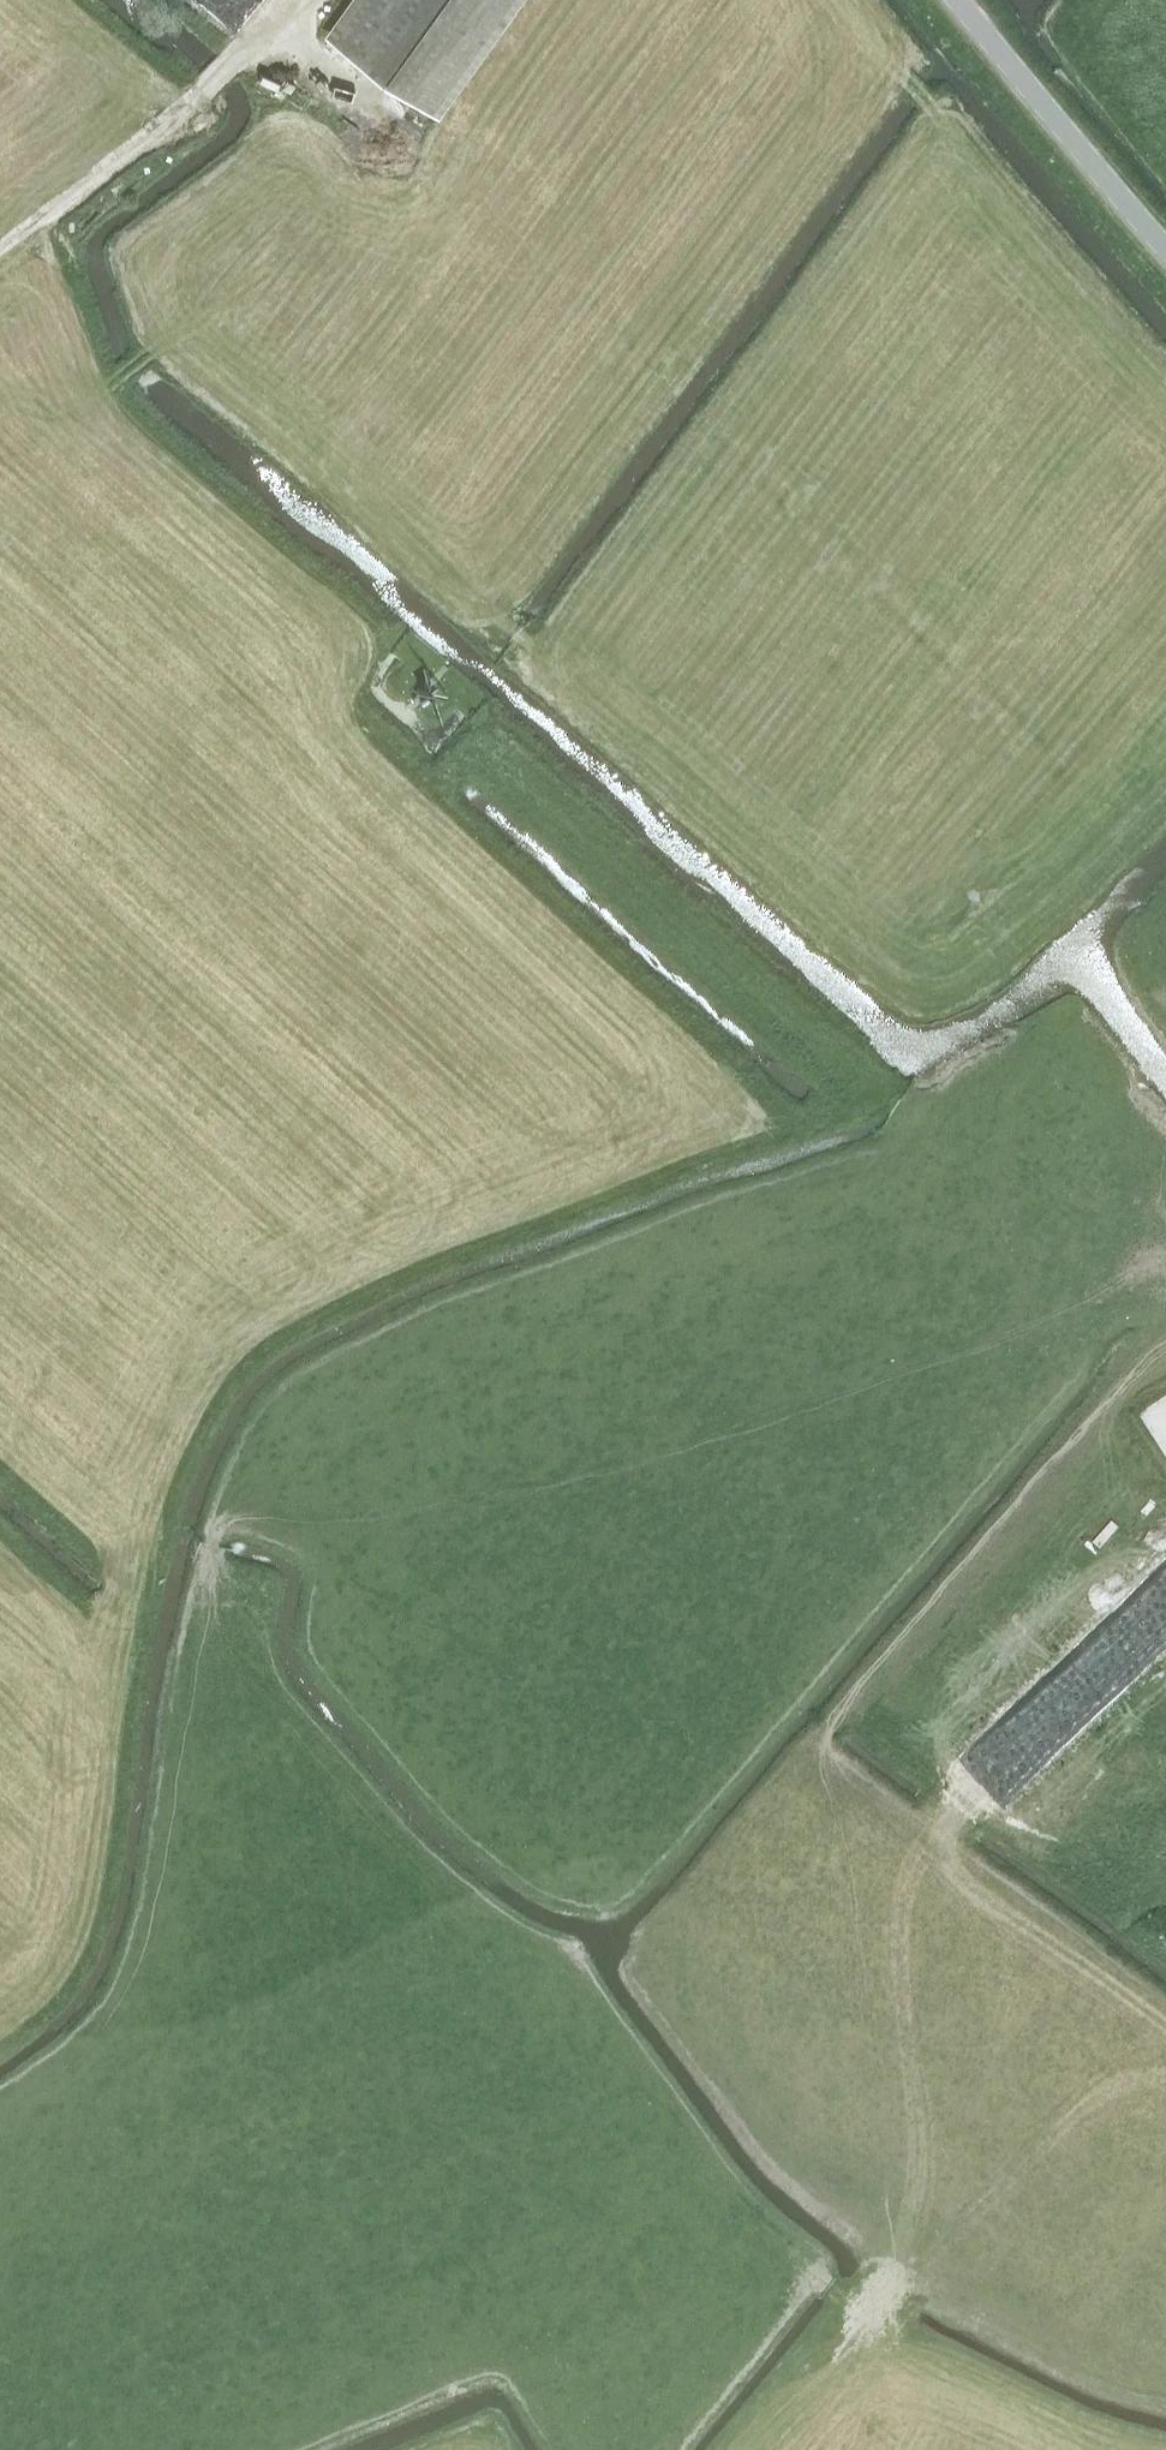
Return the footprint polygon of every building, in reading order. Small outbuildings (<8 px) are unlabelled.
[(269,0),(228,0),(251,20),(269,0)] [(324,35),(439,117),(523,0),(349,0),(324,35)] [(424,677),(413,691),(426,704),(438,690),(424,677)]
